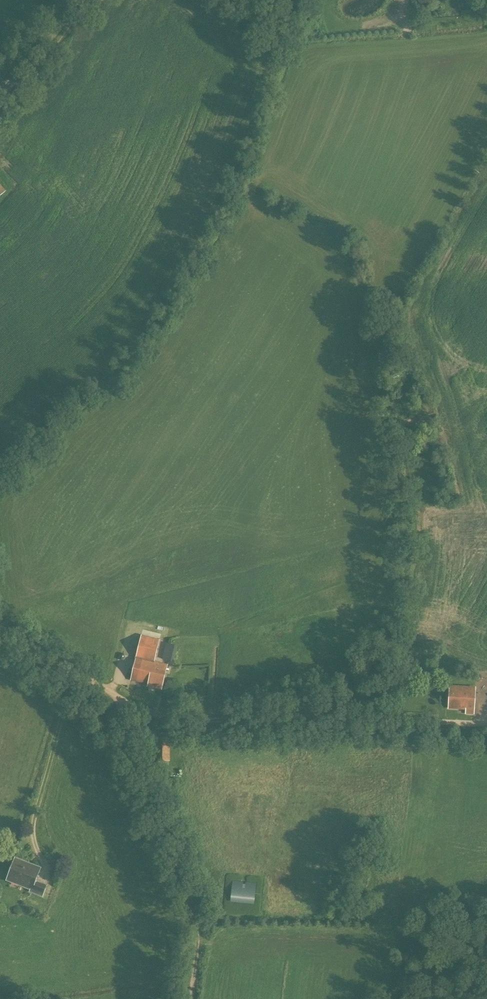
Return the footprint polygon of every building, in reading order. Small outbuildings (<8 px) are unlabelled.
[(141,635),(136,657),(154,662),(160,640),(141,635)] [(166,643),(162,659),(174,662),(178,646),(166,643)] [(154,662),(136,657),(136,659),(131,680),(148,684),(147,686),(162,689),(167,665),(154,662)] [(466,709),(465,714),(474,714),(475,688),(450,686),(448,708),(466,709)] [(40,868),(15,859),(7,880),(29,889),(29,891),(42,896),(46,886),(35,881),(40,868)] [(256,882),(232,881),(230,902),(254,904),(256,882)]
